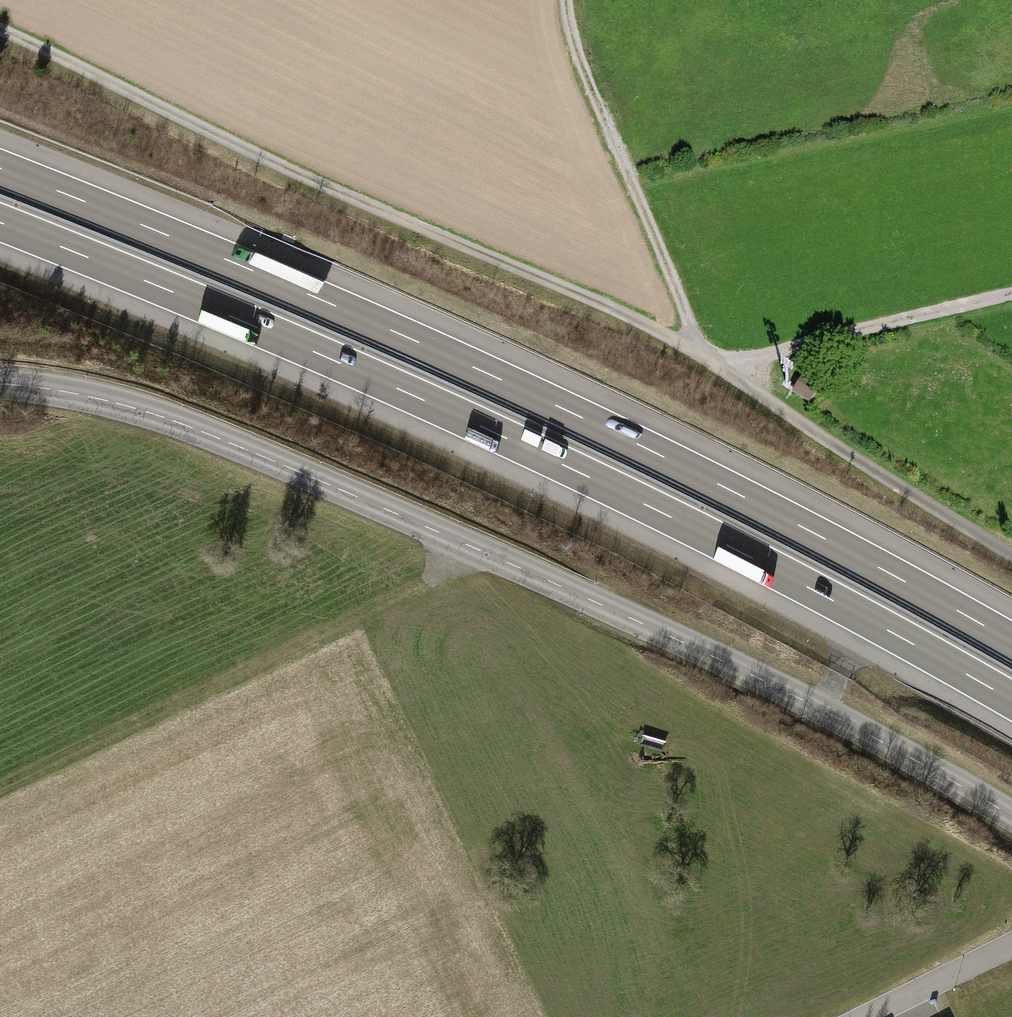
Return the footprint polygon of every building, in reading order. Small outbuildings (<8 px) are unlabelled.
[(821,391),(801,379),(790,397),(811,409),(821,391)]
